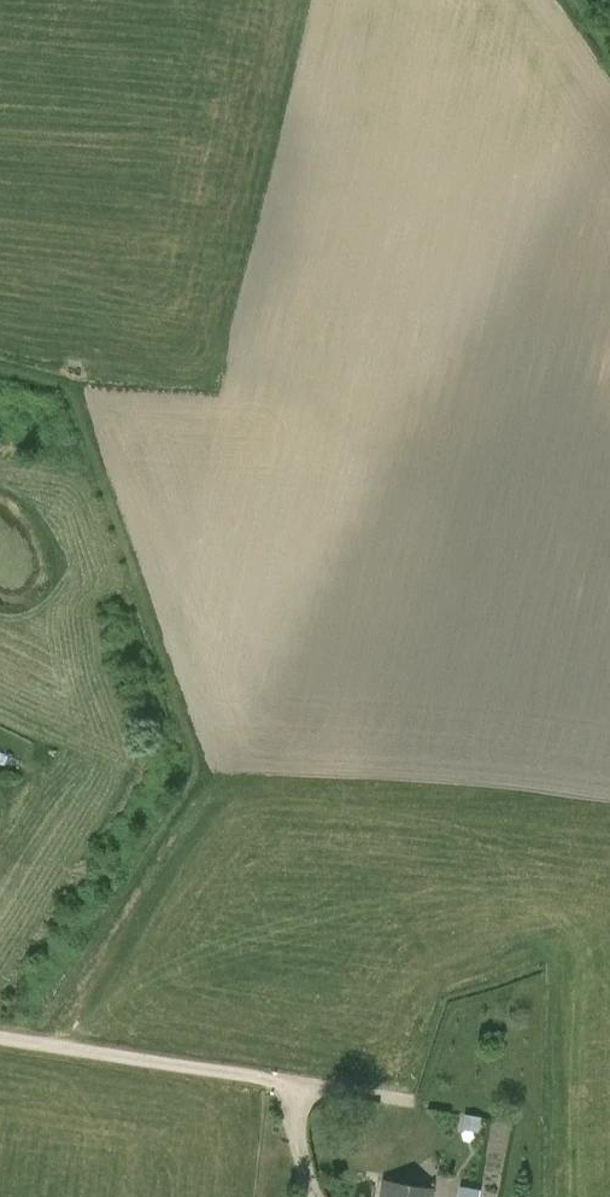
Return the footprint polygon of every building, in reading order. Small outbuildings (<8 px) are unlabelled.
[(503,1170),(504,1120),(486,1120),(485,1170),(503,1170)] [(382,1180),(380,1196),(431,1196),(433,1189),(382,1180)] [(478,1188),(459,1185),(458,1196),(477,1196),(478,1188)]
